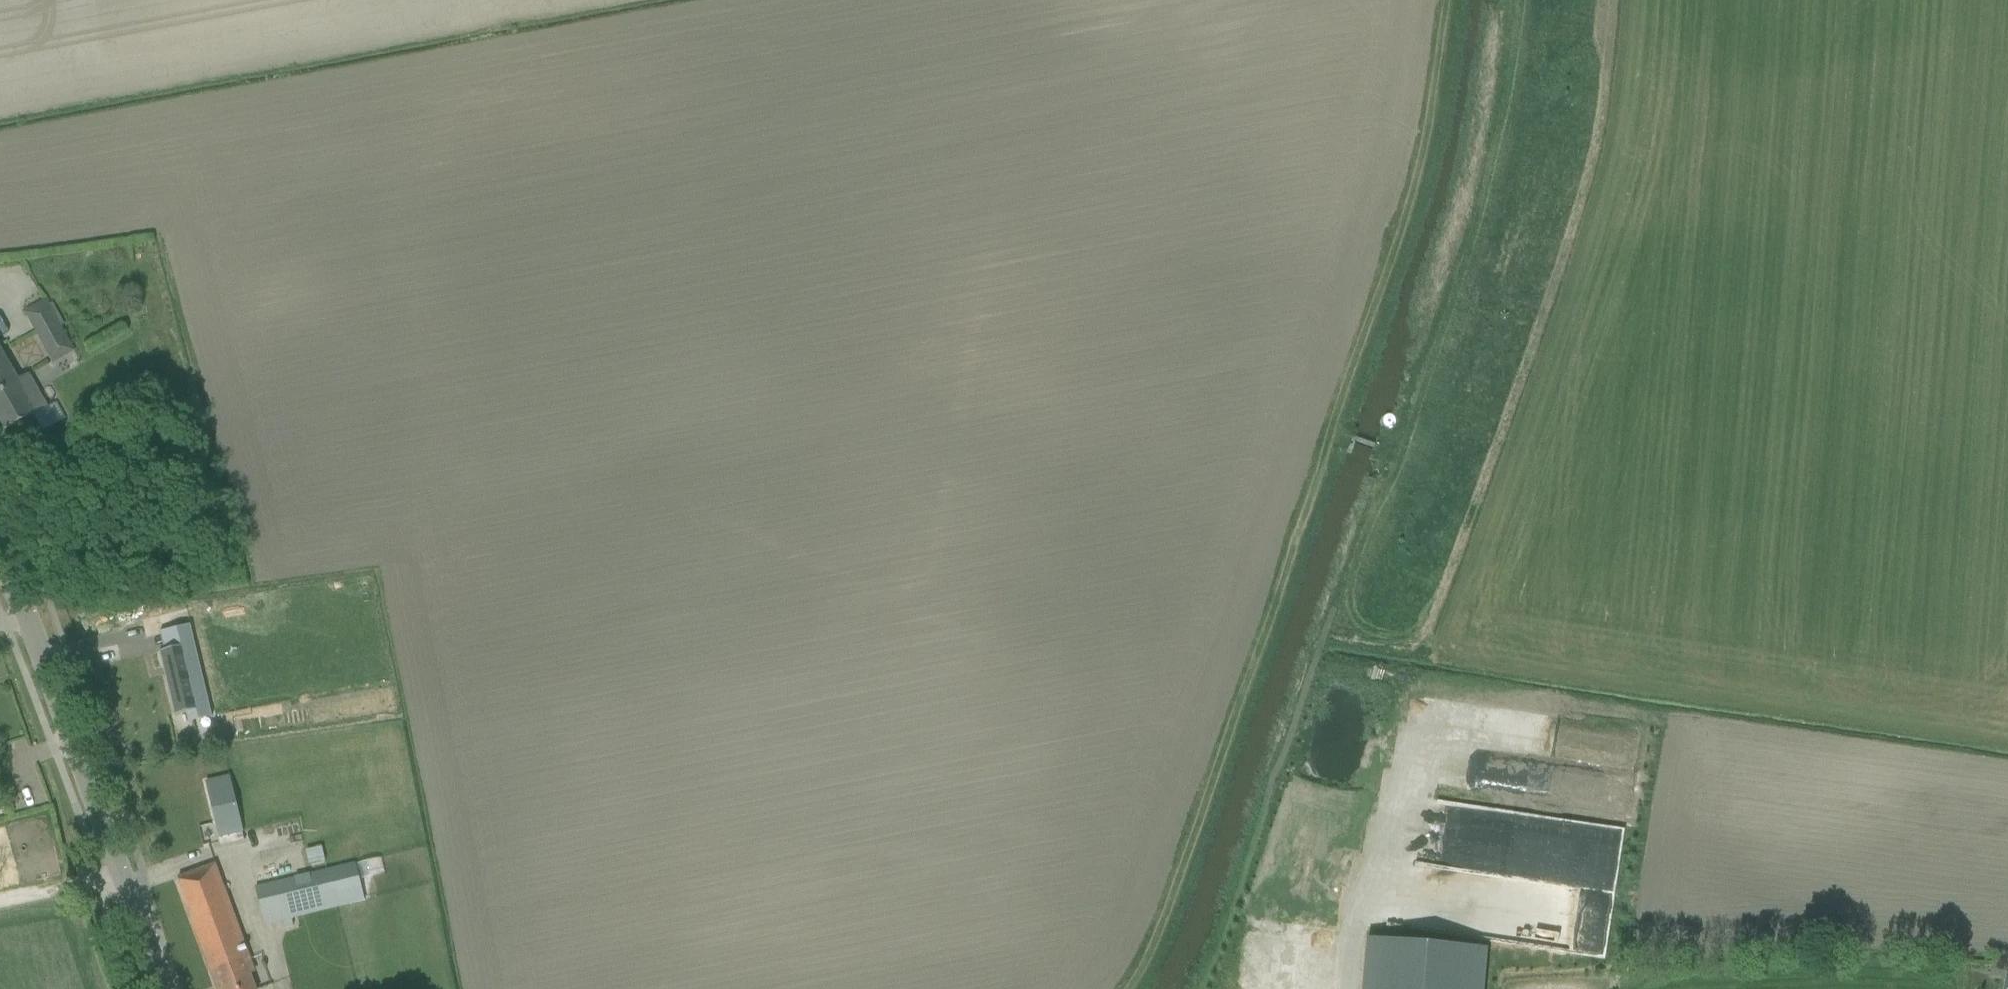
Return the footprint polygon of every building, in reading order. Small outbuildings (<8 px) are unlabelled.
[(52,363),(75,351),(46,299),(24,312),(52,363)] [(3,432),(48,406),(29,373),(17,379),(0,349),(0,426),(3,432)] [(212,717),(190,625),(180,627),(184,646),(164,651),(159,652),(174,716),(186,713),(188,722),(212,717)] [(218,838),(242,832),(229,776),(205,782),(218,838)] [(196,871),(177,878),(192,920),(191,921),(216,988),(254,988),(249,974),(254,972),(214,865),(196,871)] [(294,876),(255,886),(264,925),(282,921),(284,929),(309,923),(307,915),(350,905),(343,875),(297,886),(294,876)] [(1368,934),(1363,988),(1483,988),(1486,943),(1368,934)]
